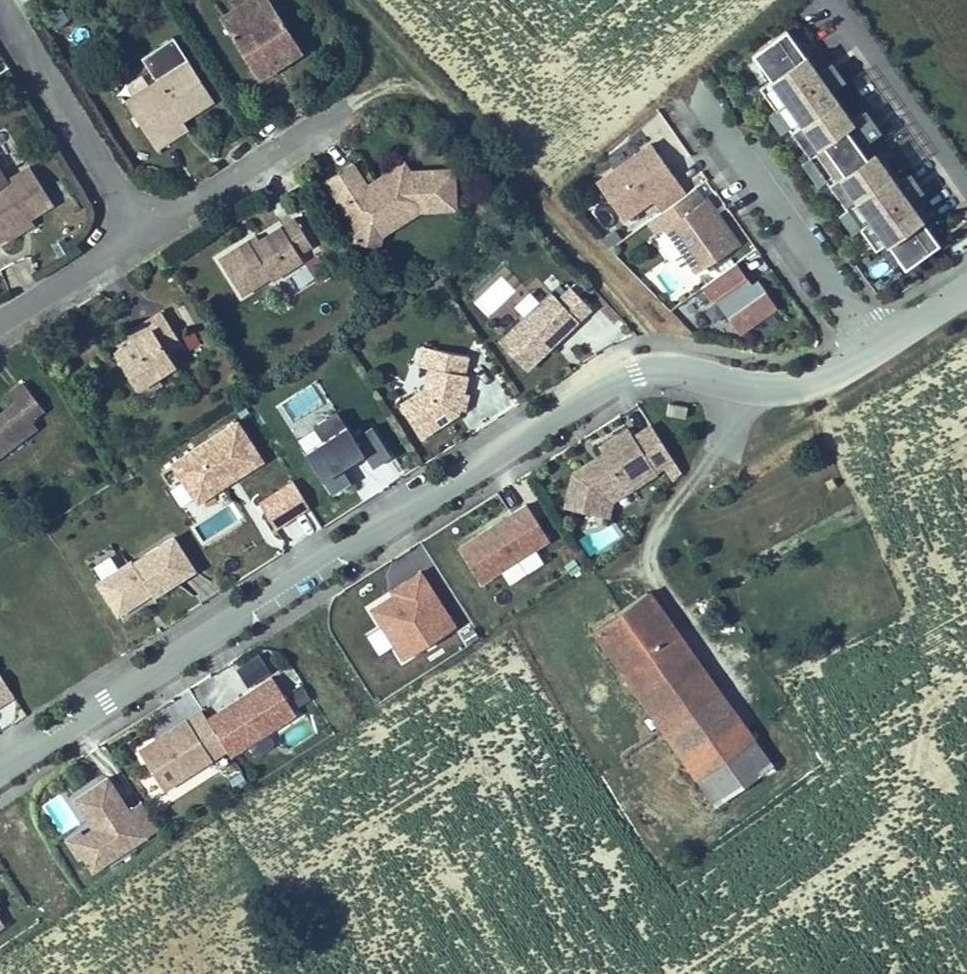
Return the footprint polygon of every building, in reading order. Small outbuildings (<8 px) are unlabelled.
[(265,0),(242,0),(237,3),(247,19),(268,6),(265,0)] [(297,51),(268,6),(247,19),(237,3),(214,18),(253,79),(297,51)] [(786,28),(751,53),(770,79),(759,86),(872,250),(882,243),(902,268),(936,244),(905,201),(918,191),(907,174),(893,184),(863,141),(877,132),(864,110),(849,120),(827,89),(841,80),(830,63),(815,73),(786,28)] [(209,100),(185,61),(170,39),(140,58),(155,79),(123,100),(153,148),(169,137),(163,128),(179,118),(209,100)] [(185,128),(179,118),(163,128),(169,137),(185,128)] [(686,195),(650,145),(596,183),(622,220),(650,200),(660,213),(686,195)] [(0,163),(0,247),(14,238),(8,228),(28,215),(48,202),(25,166),(9,177),(0,163)] [(453,211),(452,175),(407,176),(403,170),(366,191),(351,166),(326,180),(357,231),(373,220),(379,229),(404,212),(453,211)] [(734,246),(702,201),(663,229),(695,273),(734,246)] [(34,225),(28,215),(8,228),(14,238),(34,225)] [(314,244),(296,216),(254,241),(252,237),(216,258),(237,292),(268,274),(272,280),(304,260),(300,253),(314,244)] [(379,229),(373,220),(357,231),(352,245),(376,247),(379,229)] [(750,286),(735,265),(701,289),(710,302),(713,300),(738,334),(775,308),(756,281),(750,286)] [(557,299),(576,320),(588,308),(569,287),(557,299)] [(550,291),(497,340),(522,368),(576,320),(557,299),(550,291)] [(180,345),(160,313),(144,323),(149,332),(132,342),(113,353),(136,391),(171,369),(163,356),(180,345)] [(149,332),(144,323),(127,334),(132,342),(149,332)] [(463,355),(419,346),(415,365),(424,367),(420,389),(396,404),(417,435),(455,412),(462,374),(459,374),(463,355)] [(30,386),(15,394),(22,404),(0,416),(0,456),(39,432),(31,420),(47,410),(30,386)] [(351,437),(335,411),(312,426),(320,438),(302,450),(329,493),(348,481),(339,466),(361,452),(370,467),(387,456),(368,426),(351,437)] [(261,457),(237,418),(165,464),(190,503),(261,457)] [(625,429),(597,446),(601,453),(605,460),(594,466),(590,460),(570,473),(562,507),(605,516),(609,500),(630,487),(634,476),(650,467),(653,471),(670,460),(649,426),(630,436),(625,429)] [(594,466),(605,460),(601,453),(590,460),(594,466)] [(653,471),(650,467),(634,476),(630,487),(653,471)] [(306,506),(291,481),(257,503),(272,528),(306,506)] [(483,528),(455,546),(480,586),(550,541),(526,503),(483,528)] [(592,558),(621,537),(608,520),(580,542),(592,558)] [(187,567),(167,536),(126,563),(124,560),(92,582),(111,611),(145,589),(147,592),(187,567)] [(381,629),(367,638),(379,657),(393,648),(403,665),(460,630),(424,572),(367,607),(381,629)] [(592,631),(696,782),(755,740),(648,592),(592,631)] [(259,656),(236,669),(245,685),(268,671),(259,656)] [(294,714),(272,677),(206,718),(228,755),(294,714)] [(225,752),(200,711),(172,728),(137,749),(162,790),(225,752)] [(755,740),(696,782),(714,809),(773,766),(755,740)] [(126,812),(106,779),(73,799),(91,829),(90,837),(84,840),(81,855),(90,870),(156,829),(140,804),(126,812)] [(81,855),(84,840),(79,831),(65,840),(76,858),(81,855)]
